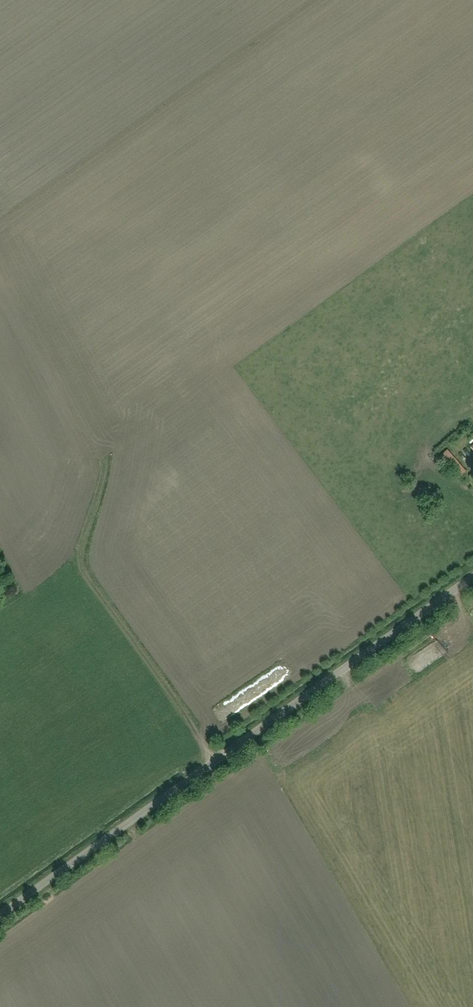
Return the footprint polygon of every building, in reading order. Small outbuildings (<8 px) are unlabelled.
[(447,451),(438,460),(455,479),(465,470),(447,451)]
